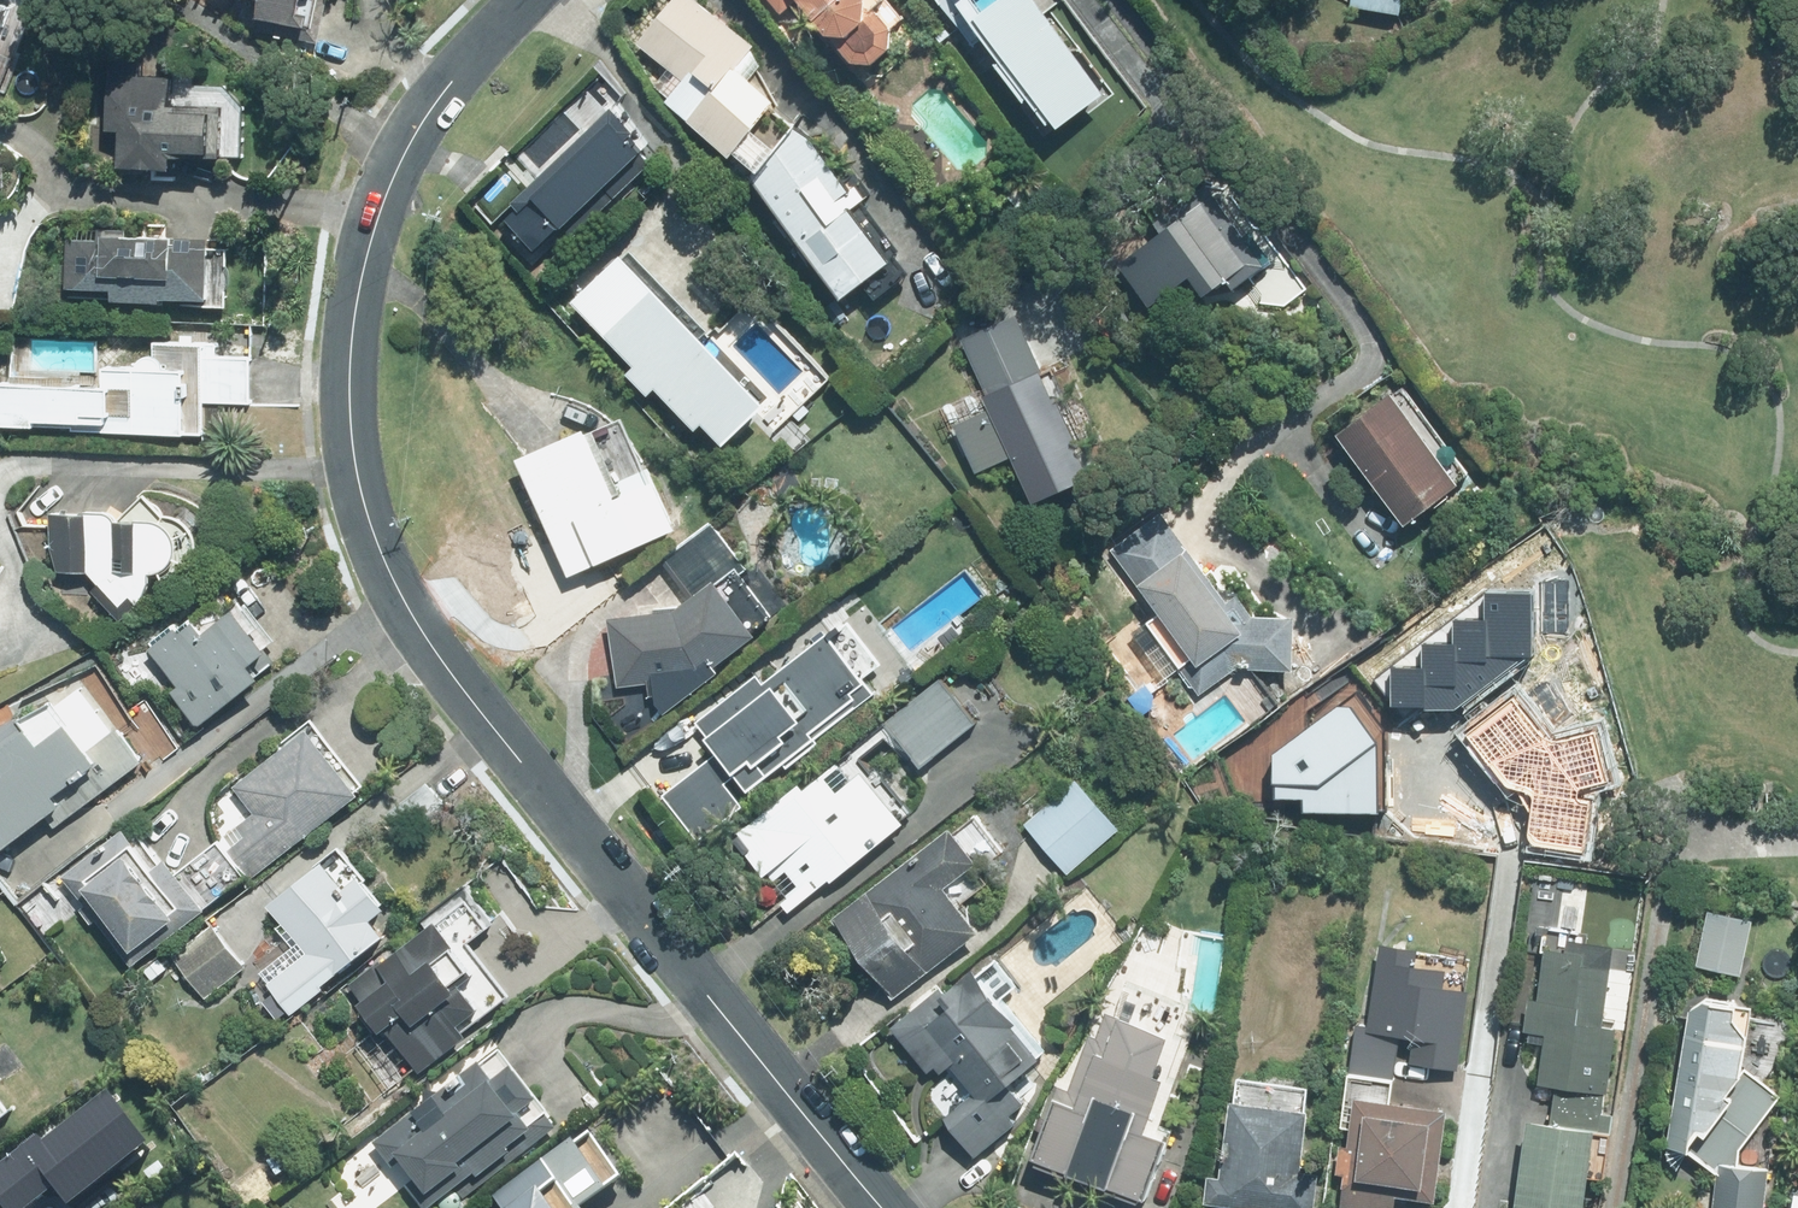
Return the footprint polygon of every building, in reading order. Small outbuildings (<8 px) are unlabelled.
[(260,15),(308,25),(313,0),(262,0),(260,15)] [(761,168),(795,125),(771,106),(780,96),(738,64),(755,43),(699,0),(674,0),(640,43),(672,68),(660,83),(675,95),(672,99),(761,168)] [(784,11),(796,0),(774,0),(784,11)] [(859,61),(869,52),(877,61),(896,45),(888,36),(896,28),(878,7),(887,0),(806,0),(859,61)] [(986,9),(979,0),(943,0),(975,43),(991,31),(1062,122),(1105,89),(1036,0),(998,0),(986,9)] [(1352,6),(1400,15),(1403,0),(1353,0),(1352,6)] [(11,6),(0,1),(0,35),(11,6)] [(109,134),(108,174),(184,176),(185,160),(249,162),(251,101),(225,75),(225,65),(155,63),(156,53),(102,52),(99,134),(109,134)] [(553,235),(644,149),(608,111),(517,197),(553,235)] [(756,176),(847,295),(897,257),(857,206),(869,196),(858,181),(850,187),(810,135),(756,176)] [(1266,263),(1204,178),(1153,215),(1165,231),(1124,261),(1156,304),(1197,274),(1211,293),(1231,278),(1236,285),(1266,263)] [(101,239),(69,238),(67,293),(178,297),(178,305),(227,307),(229,234),(101,230),(101,239)] [(767,402),(653,284),(650,287),(621,258),(577,300),(639,364),(631,371),(652,394),(660,386),(701,428),(707,422),(726,442),(767,402)] [(1039,499),(1094,474),(1075,434),(1097,423),(1084,396),(1062,407),(1024,325),(1017,328),(1010,315),(963,337),(995,405),(954,424),(977,474),(1018,455),(1039,499)] [(216,356),(216,343),(155,341),(154,368),(107,367),(106,386),(4,383),(2,427),(205,433),(206,400),(250,401),(251,357),(216,356)] [(1340,432),(1408,523),(1462,483),(1395,392),(1340,432)] [(518,458),(571,574),(680,525),(659,479),(654,481),(625,417),(593,431),(590,426),(518,458)] [(120,513),(53,512),(52,571),(111,573),(93,589),(121,619),(148,594),(154,574),(176,574),(177,518),(120,517),(120,513)] [(1297,667),(1296,615),(1258,616),(1239,590),(1229,598),(1165,512),(1114,549),(1161,613),(1148,622),(1202,695),(1240,668),(1297,667)] [(675,608),(609,618),(619,683),(645,679),(660,706),(760,635),(722,585),(746,568),(712,523),(664,559),(691,597),(675,608)] [(1390,663),(1390,703),(1457,703),(1528,657),(1528,600),(1482,600),(1483,620),(1452,620),(1452,643),(1415,643),(1415,663),(1390,663)] [(208,607),(154,649),(183,685),(173,692),(199,726),(263,676),(258,670),(275,658),(268,649),(270,647),(238,606),(219,620),(208,607)] [(878,691),(831,632),(767,681),(761,673),(698,722),(721,751),(666,794),(702,840),(745,807),(728,784),(740,775),(752,790),(878,691)] [(945,680),(892,721),(926,764),(979,723),(945,680)] [(1515,701),(1466,738),(1504,788),(1539,795),(1530,838),(1576,847),(1586,801),(1572,799),(1575,788),(1608,782),(1598,729),(1544,739),(1515,701)] [(1275,750),(1274,798),(1305,798),(1304,810),(1373,811),(1375,741),(1352,709),(1337,708),(1275,750)] [(3,848),(65,804),(57,793),(99,762),(70,722),(39,744),(19,715),(0,726),(0,844),(3,848)] [(369,783),(317,718),(232,785),(255,813),(225,837),(253,873),(369,783)] [(735,839),(791,911),(918,812),(877,760),(855,778),(840,758),(735,839)] [(1080,779),(1026,824),(1067,873),(1121,828),(1080,779)] [(128,821),(62,872),(133,962),(249,872),(222,837),(181,868),(168,852),(159,860),(128,821)] [(833,919),(895,997),(982,929),(947,885),(979,860),(953,826),(833,919)] [(268,980),(291,1010),(327,982),(322,976),(386,926),(375,912),(389,901),(343,842),(269,900),(308,949),(268,980)] [(416,1066),(512,990),(471,938),(498,917),(468,880),(420,917),(424,922),(349,981),(416,1066)] [(1744,975),(1754,919),(1722,912),(1706,923),(1698,966),(1744,975)] [(214,923),(174,954),(206,996),(247,964),(214,923)] [(1547,1044),(1542,1084),(1608,1092),(1616,1027),(1607,1026),(1618,943),(1548,934),(1540,998),(1533,997),(1528,1041),(1547,1044)] [(1359,1026),(1352,1070),(1397,1077),(1403,1035),(1414,1036),(1410,1064),(1457,1071),(1470,989),(1447,985),(1449,969),(1418,964),(1420,948),(1383,942),(1369,1028),(1359,1026)] [(1051,1058),(978,973),(950,997),(940,985),(892,1027),(937,1080),(953,1066),(976,1092),(946,1118),(978,1155),(1008,1130),(1004,1125),(1029,1104),(1015,1088),(1051,1058)] [(1714,1207),(1766,1207),(1771,1168),(1741,1164),(1743,1148),(1784,1095),(1781,1092),(1793,1010),(1705,997),(1703,1009),(1693,1007),(1672,1146),(1687,1148),(1719,1172),(1714,1207)] [(1036,1157),(1148,1198),(1172,1132),(1159,1128),(1178,1078),(1163,1072),(1176,1036),(1108,1010),(1098,1038),(1091,1035),(1069,1094),(1060,1091),(1036,1157)] [(409,1180),(429,1204),(551,1105),(513,1059),(499,1070),(485,1053),(377,1140),(395,1163),(404,1156),(418,1173),(409,1180)] [(1353,1074),(1345,1127),(1354,1128),(1352,1146),(1343,1145),(1337,1184),(1346,1186),(1342,1207),(1395,1207),(1398,1192),(1441,1199),(1454,1112),(1393,1103),(1397,1081),(1353,1074)] [(1239,1075),(1225,1178),(1212,1176),(1209,1201),(1245,1206),(1244,1207),(1317,1207),(1321,1174),(1303,1172),(1315,1085),(1239,1075)] [(5,1207),(21,1207),(54,1182),(69,1201),(147,1141),(108,1092),(42,1143),(34,1132),(0,1158),(0,1202),(5,1207)] [(1531,1118),(1519,1207),(1591,1207),(1602,1128),(1531,1118)] [(582,1206),(627,1175),(591,1124),(493,1193),(504,1207),(583,1207),(582,1206)]
